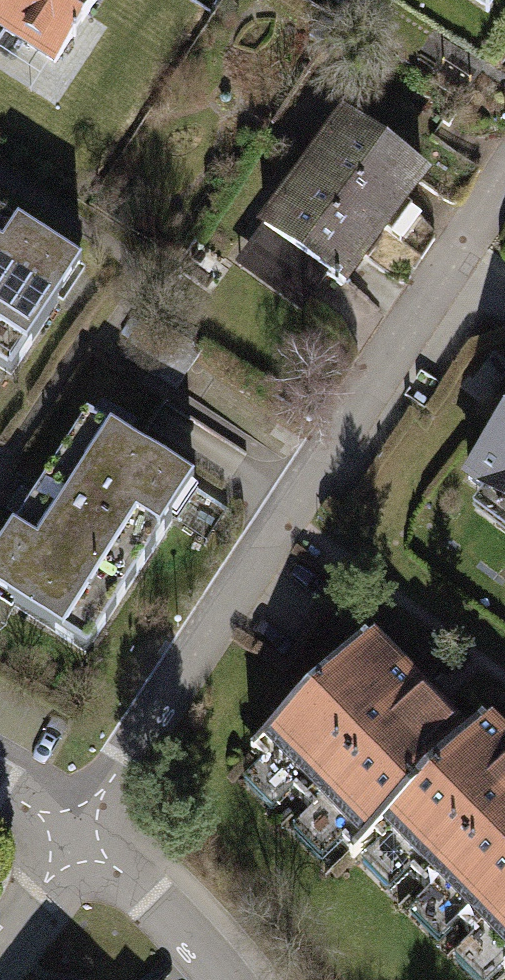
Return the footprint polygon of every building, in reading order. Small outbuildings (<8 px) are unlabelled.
[(47,60),(86,0),(0,0),(0,30),(47,60)] [(489,13),(498,0),(469,0),(489,13)] [(429,178),(340,114),(258,225),(347,290),(429,178)] [(0,220),(0,370),(3,372),(72,267),(0,220)] [(77,417),(0,536),(0,597),(78,648),(184,486),(77,417)] [(463,476),(504,508),(504,421),(463,476)] [(386,821),(478,732),(376,628),(262,739),(364,843),(386,821)] [(386,821),(504,941),(504,730),(492,717),(478,732),(386,821)]
